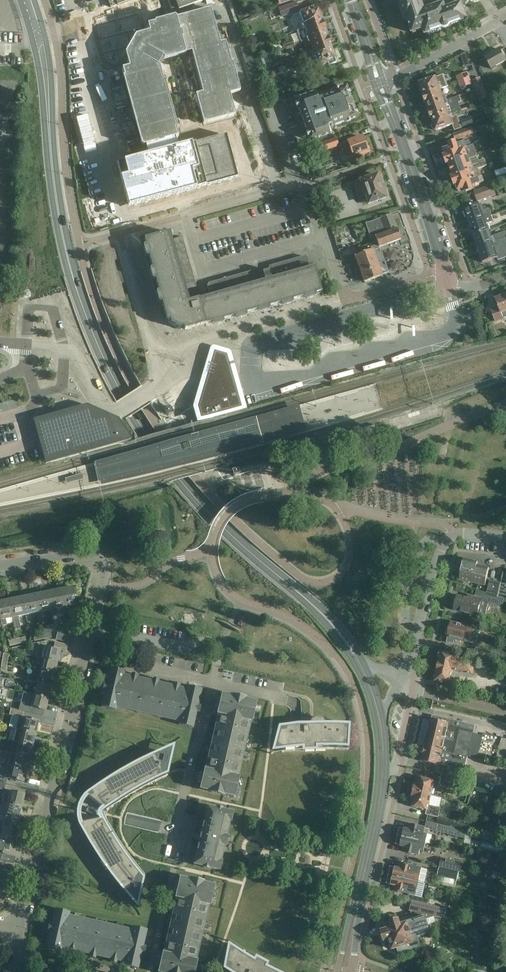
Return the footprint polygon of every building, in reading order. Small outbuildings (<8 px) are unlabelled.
[(405,21),(408,20),(413,34),(424,30),(426,35),(467,20),(462,4),(458,6),(456,0),(398,0),(405,21)] [(281,17),(299,11),(296,1),(278,8),(281,17)] [(302,28),(321,21),(316,5),(307,8),(308,10),(299,13),(302,23),(300,23),(302,28)] [(95,23),(93,24),(103,61),(112,66),(127,63),(129,68),(125,69),(121,70),(123,76),(123,77),(142,147),(146,147),(175,139),(178,138),(172,118),(161,77),(159,68),(160,65),(163,60),(164,60),(185,54),(191,52),(198,77),(202,93),(195,95),(203,124),(235,115),(230,97),(229,94),(240,91),(236,77),(232,63),(231,63),(225,42),(220,44),(210,8),(146,26),(148,29),(142,31),(138,12),(135,13),(134,9),(94,19),(95,23)] [(321,21),(302,28),(302,29),(296,31),(300,43),(306,41),(306,40),(326,33),(322,22),(321,22),(321,21)] [(455,31),(457,37),(469,33),(467,27),(455,31)] [(306,40),(306,41),(308,45),(304,47),(307,54),(312,52),(312,51),(330,45),(326,33),(306,40)] [(282,43),(284,49),(294,46),(292,40),(282,43)] [(312,52),(307,54),(308,58),(312,57),(312,58),(314,58),(318,67),(326,64),(327,66),(336,63),(330,46),(331,46),(330,45),(312,51),(312,52)] [(500,49),(485,58),(492,70),(505,62),(505,60),(500,49)] [(456,77),(458,84),(470,79),(468,72),(456,77)] [(424,96),(441,90),(443,89),(441,83),(439,84),(436,78),(419,84),(418,87),(419,90),(422,91),(424,96)] [(472,80),(475,90),(483,87),(480,78),(472,80)] [(470,79),(458,84),(460,89),(472,85),(470,79)] [(475,90),(479,102),(488,99),(483,87),(475,90)] [(328,128),(356,118),(346,88),(317,98),(315,92),(295,99),(310,141),(330,134),(328,128)] [(427,108),(447,101),(445,95),(443,96),(441,90),(424,96),(423,96),(427,108)] [(186,101),(189,95),(181,92),(179,97),(186,101)] [(431,119),(449,113),(447,107),(449,106),(461,102),(459,96),(447,101),(427,108),(431,119)] [(451,112),(449,113),(431,119),(431,120),(432,119),(434,124),(432,126),(434,130),(436,131),(453,125),(451,119),(453,118),(451,112)] [(455,140),(469,136),(467,129),(453,134),(455,140)] [(148,156),(120,164),(131,206),(237,178),(226,136),(177,149),(175,139),(146,147),(148,156)] [(360,155),(369,152),(366,143),(364,144),(362,137),(342,144),(345,151),(350,149),(352,155),(359,152),(360,155)] [(317,153),(338,146),(335,138),(315,145),(317,153)] [(446,165),(473,156),(470,147),(471,147),(469,141),(465,142),(457,145),(456,142),(449,145),(450,148),(443,150),(445,156),(444,156),(444,157),(444,159),(446,165)] [(473,156),(446,165),(447,166),(448,167),(449,168),(452,174),(451,175),(451,178),(473,170),(474,171),(487,167),(485,163),(478,166),(477,162),(475,163),(473,156)] [(487,167),(474,171),(473,170),(451,178),(453,184),(455,186),(456,186),(458,192),(465,189),(466,192),(473,189),(472,187),(480,184),(484,182),(482,177),(481,177),(478,170),(487,167)] [(368,204),(385,198),(377,175),(360,181),(362,187),(358,188),(360,193),(364,192),(368,204)] [(475,196),(494,189),(492,185),(473,191),(475,196)] [(494,189),(475,196),(477,202),(496,195),(494,189)] [(469,224),(491,216),(489,209),(482,212),(478,203),(463,209),(469,224)] [(378,247),(379,248),(379,247),(400,239),(397,229),(396,229),(391,214),(380,218),(380,219),(365,224),(371,239),(375,238),(376,242),(368,245),(370,249),(371,249),(372,250),(378,247)] [(473,236),(488,231),(486,224),(493,222),(491,216),(469,224),(473,236)] [(364,236),(359,226),(353,228),(357,238),(364,236)] [(488,231),(473,236),(477,248),(505,238),(505,233),(505,232),(490,237),(488,231)] [(170,246),(169,241),(167,234),(169,233),(167,233),(141,240),(160,310),(163,310),(167,321),(169,320),(183,328),(184,331),(321,292),(315,269),(314,269),(313,267),(309,268),(306,258),(304,257),(269,266),(268,270),(262,272),(260,269),(208,283),(207,286),(210,298),(199,302),(199,299),(186,302),(183,290),(181,285),(180,279),(178,274),(177,268),(175,263),(173,257),(172,252),(170,246)] [(170,246),(183,242),(182,237),(169,241),(170,246)] [(477,248),(483,263),(497,258),(498,261),(505,258),(505,238),(477,248)] [(172,252),(185,248),(183,242),(170,246),(172,252)] [(388,273),(379,248),(373,251),(372,250),(371,251),(368,245),(359,248),(361,254),(354,256),(364,283),(382,276),(381,275),(388,273)] [(173,257),(186,253),(185,248),(172,252),(173,257)] [(175,263),(188,259),(186,253),(173,257),(175,263)] [(391,268),(399,265),(397,258),(389,261),(391,268)] [(177,268),(190,264),(188,259),(175,263),(177,268)] [(178,274),(191,270),(190,264),(177,268),(178,274)] [(401,268),(393,269),(394,278),(402,277),(401,268)] [(180,279),(193,276),(191,270),(178,274),(180,279)] [(181,285),(194,281),(193,276),(180,279),(181,285)] [(194,281),(181,285),(183,290),(196,287),(194,281)] [(502,297),(501,295),(496,298),(497,299),(496,300),(498,306),(490,309),(496,323),(504,319),(505,318),(505,296),(502,297)] [(192,407),(192,408),(196,422),(197,422),(242,410),(246,408),(234,364),(230,352),(230,351),(229,351),(229,350),(228,350),(213,346),(212,346),(211,346),(210,347),(210,348),(209,348),(202,374),(200,380),(193,403),(193,405),(192,406),(192,407)] [(130,439),(118,419),(84,406),(33,420),(45,463),(130,439)] [(360,430),(363,440),(379,435),(376,425),(360,430)] [(461,572),(459,571),(457,578),(459,579),(459,580),(485,586),(489,569),(477,566),(478,562),(464,559),(461,572)] [(482,618),(486,615),(488,604),(485,600),(486,596),(498,599),(498,598),(501,583),(490,580),(487,593),(476,590),(475,597),(468,595),(467,598),(457,596),(456,603),(453,604),(452,607),(454,609),(454,610),(482,618)] [(498,598),(505,599),(505,584),(501,583),(498,598)] [(58,590),(62,607),(63,613),(69,612),(67,606),(75,605),(73,596),(76,595),(74,588),(71,588),(71,587),(58,590)] [(46,593),(50,610),(51,615),(56,614),(55,609),(62,607),(58,590),(46,593)] [(34,595),(37,612),(50,610),(46,593),(34,595)] [(21,598),(25,615),(37,612),(34,595),(21,598)] [(9,600),(12,617),(15,630),(20,629),(18,616),(25,615),(21,598),(9,600)] [(0,620),(1,626),(6,625),(5,619),(12,617),(9,600),(0,602),(0,620)] [(446,635),(448,637),(446,643),(453,644),(455,640),(477,645),(480,630),(474,628),(474,626),(461,623),(461,625),(451,623),(449,629),(447,630),(446,635)] [(59,627),(57,633),(70,637),(71,630),(59,627)] [(68,643),(70,637),(57,633),(56,639),(68,643)] [(46,646),(43,659),(57,662),(60,650),(66,651),(67,645),(55,642),(53,648),(46,646)] [(479,659),(481,652),(468,649),(466,655),(479,659)] [(472,675),(475,662),(456,658),(456,655),(441,652),(434,682),(449,685),(452,671),(472,675)] [(40,671),(54,675),(57,662),(43,659),(37,658),(36,663),(41,664),(40,671)] [(198,706),(202,689),(187,686),(187,689),(179,687),(180,685),(174,683),(173,686),(158,683),(159,680),(153,678),(152,681),(137,678),(138,675),(132,674),(131,676),(124,675),(125,672),(110,668),(106,685),(104,684),(102,690),(105,691),(101,707),(116,711),(116,708),(179,722),(178,725),(193,728),(197,712),(199,712),(201,707),(198,706)] [(37,683),(51,687),(54,675),(40,671),(38,677),(29,675),(27,681),(37,683)] [(34,695),(48,699),(51,687),(37,683),(34,695)] [(48,699),(34,695),(31,707),(45,711),(48,699)] [(202,783),(200,789),(211,791),(210,792),(223,795),(223,794),(234,797),(238,777),(237,777),(250,721),(251,722),(255,702),(245,700),(245,699),(232,696),(232,697),(222,695),(221,701),(216,700),(214,707),(219,708),(218,714),(206,770),(205,770),(204,776),(199,775),(197,782),(202,783)] [(16,729),(21,731),(35,734),(38,722),(22,718),(24,712),(10,709),(9,715),(19,717),(16,729)] [(475,726),(463,723),(432,716),(431,720),(430,720),(430,721),(423,719),(416,746),(424,747),(424,748),(422,750),(421,753),(422,755),(421,761),(439,766),(439,764),(464,770),(475,726)] [(287,726),(279,727),(282,749),(294,748),(302,747),(303,750),(316,750),(316,746),(324,746),(335,746),(347,747),(348,725),(342,725),(324,724),(324,723),(324,722),(323,721),(322,720),(321,719),(320,719),(319,719),(318,719),(317,719),(316,719),(313,719),(312,720),(311,721),(310,722),(310,723),(310,725),(302,725),(297,725),(295,726),(287,726)] [(18,742),(33,746),(35,734),(21,731),(18,742)] [(15,755),(30,758),(33,746),(18,742),(15,755)] [(473,742),(472,766),(481,767),(482,742),(473,742)] [(85,795),(104,809),(117,800),(132,791),(146,783),(161,775),(164,773),(166,767),(167,766),(168,765),(169,764),(169,762),(170,761),(170,760),(170,758),(170,757),(169,756),(169,754),(167,754),(166,753),(165,753),(163,753),(162,754),(161,755),(160,756),(160,757),(159,757),(159,752),(148,757),(132,765),(116,774),(101,784),(85,795)] [(7,765),(12,766),(27,770),(30,758),(15,755),(10,753),(7,765)] [(27,770),(12,766),(9,779),(24,782),(27,770)] [(448,787),(458,790),(461,780),(450,777),(448,787)] [(414,792),(431,796),(435,782),(419,778),(417,784),(416,783),(414,792)] [(2,802),(7,804),(21,807),(25,795),(6,790),(4,792),(2,802)] [(431,796),(414,792),(412,800),(413,801),(412,806),(427,810),(425,815),(428,816),(438,818),(439,817),(441,807),(443,799),(431,796)] [(5,816),(19,819),(21,807),(7,804),(5,816)] [(207,807),(200,838),(198,838),(197,842),(199,842),(194,865),(203,867),(203,868),(208,869),(208,868),(219,871),(221,861),(220,861),(224,846),(225,846),(227,837),(226,837),(229,822),(230,822),(232,813),(222,810),(217,809),(216,809),(207,807)] [(16,831),(19,819),(5,816),(3,822),(0,821),(0,827),(2,828),(16,831)] [(438,818),(436,824),(462,831),(464,823),(439,817),(438,818)] [(110,833),(101,819),(79,823),(88,840),(98,855),(100,859),(106,868),(111,874),(117,882),(122,888),(126,893),(130,890),(131,890),(131,891),(131,893),(132,894),(133,895),(134,896),(135,896),(136,896),(138,896),(139,895),(140,894),(141,893),(141,892),(141,890),(141,889),(141,887),(141,886),(140,885),(139,884),(141,877),(139,874),(128,861),(119,847),(110,833)] [(436,824),(427,822),(425,829),(465,839),(467,832),(462,831),(436,824)] [(398,836),(426,843),(430,844),(432,835),(424,833),(425,829),(410,825),(408,830),(400,828),(398,836)] [(13,843),(16,831),(2,828),(0,834),(0,840),(13,843)] [(426,843),(398,836),(396,845),(405,847),(403,852),(419,856),(420,850),(424,851),(426,843)] [(13,843),(0,840),(0,860),(1,860),(14,863),(16,857),(10,856),(13,843)] [(442,858),(440,867),(459,872),(462,863),(442,858)] [(13,866),(0,862),(0,863),(0,869),(12,872),(13,866)] [(389,876),(425,884),(427,875),(421,873),(422,869),(401,864),(399,869),(391,867),(389,876)] [(457,880),(459,872),(439,868),(437,876),(457,880)] [(439,902),(422,898),(425,884),(389,876),(387,884),(395,886),(394,891),(409,895),(408,896),(415,898),(414,903),(438,908),(439,902)] [(180,878),(179,884),(174,883),(173,891),(177,892),(176,898),(164,954),(163,953),(162,959),(157,958),(155,966),(160,967),(159,971),(194,971),(196,961),(195,961),(208,905),(209,905),(213,886),(203,883),(190,880),(190,881),(180,878)] [(443,879),(440,888),(455,893),(458,884),(443,879)] [(430,933),(426,920),(433,917),(441,919),(443,909),(438,908),(414,903),(412,902),(410,912),(412,912),(410,917),(384,925),(386,930),(381,931),(385,942),(389,941),(392,951),(397,949),(399,954),(421,947),(418,937),(430,933)] [(142,952),(145,953),(146,947),(143,947),(147,930),(132,927),(132,930),(127,929),(127,926),(117,923),(116,926),(105,924),(106,921),(96,918),(95,921),(84,919),(85,916),(75,914),(74,917),(69,915),(70,912),(55,909),(51,926),(49,925),(47,931),(50,931),(46,948),(61,951),(61,948),(69,950),(68,953),(74,954),(75,951),(90,955),(89,957),(95,959),(96,956),(111,959),(110,962),(116,964),(117,961),(124,962),(123,966),(138,969),(142,952)] [(499,937),(502,921),(493,920),(491,933),(494,937),(499,937)] [(273,971),(265,967),(267,964),(255,958),(254,961),(246,956),(236,950),(224,968),(230,971),(275,971),(273,971)]
